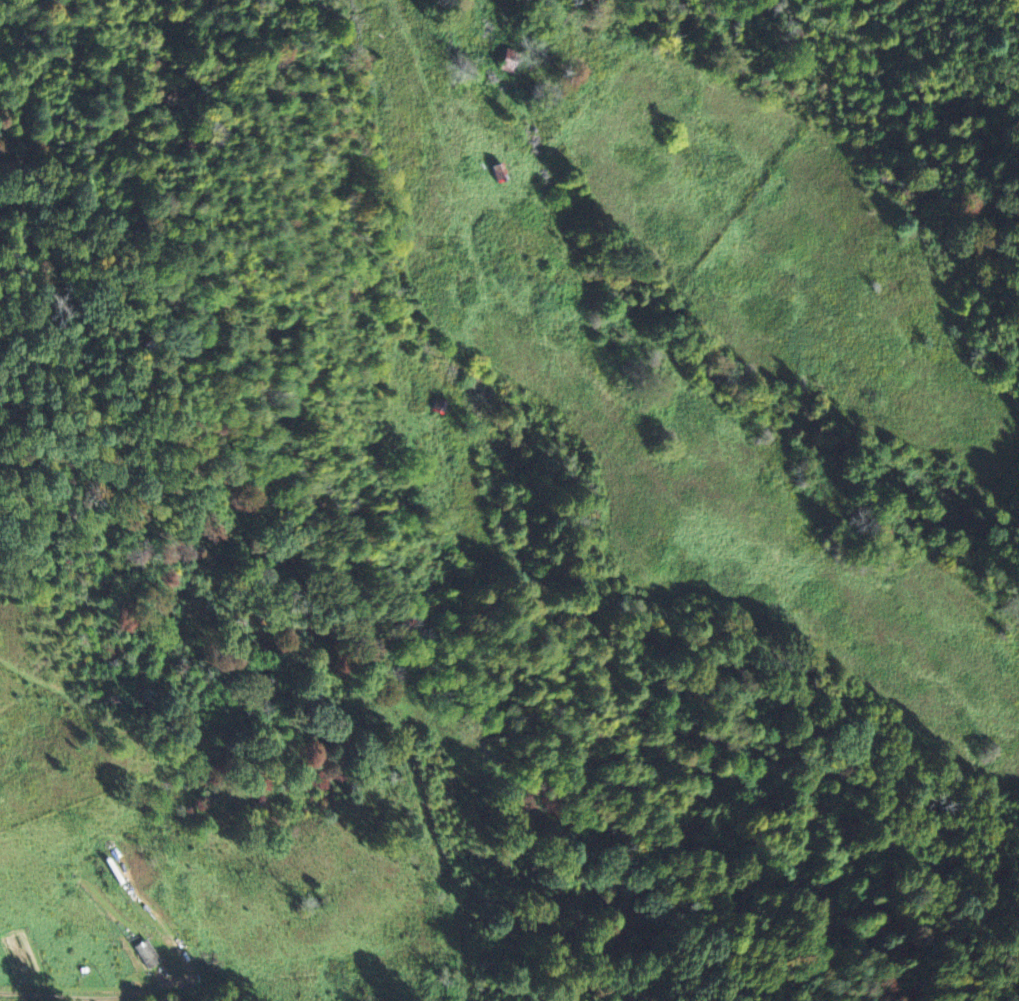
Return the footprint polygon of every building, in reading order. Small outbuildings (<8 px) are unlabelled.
[(522,51),(505,46),(499,67),(515,72),(522,51)] [(160,962),(150,937),(136,943),(145,967),(160,962)]
